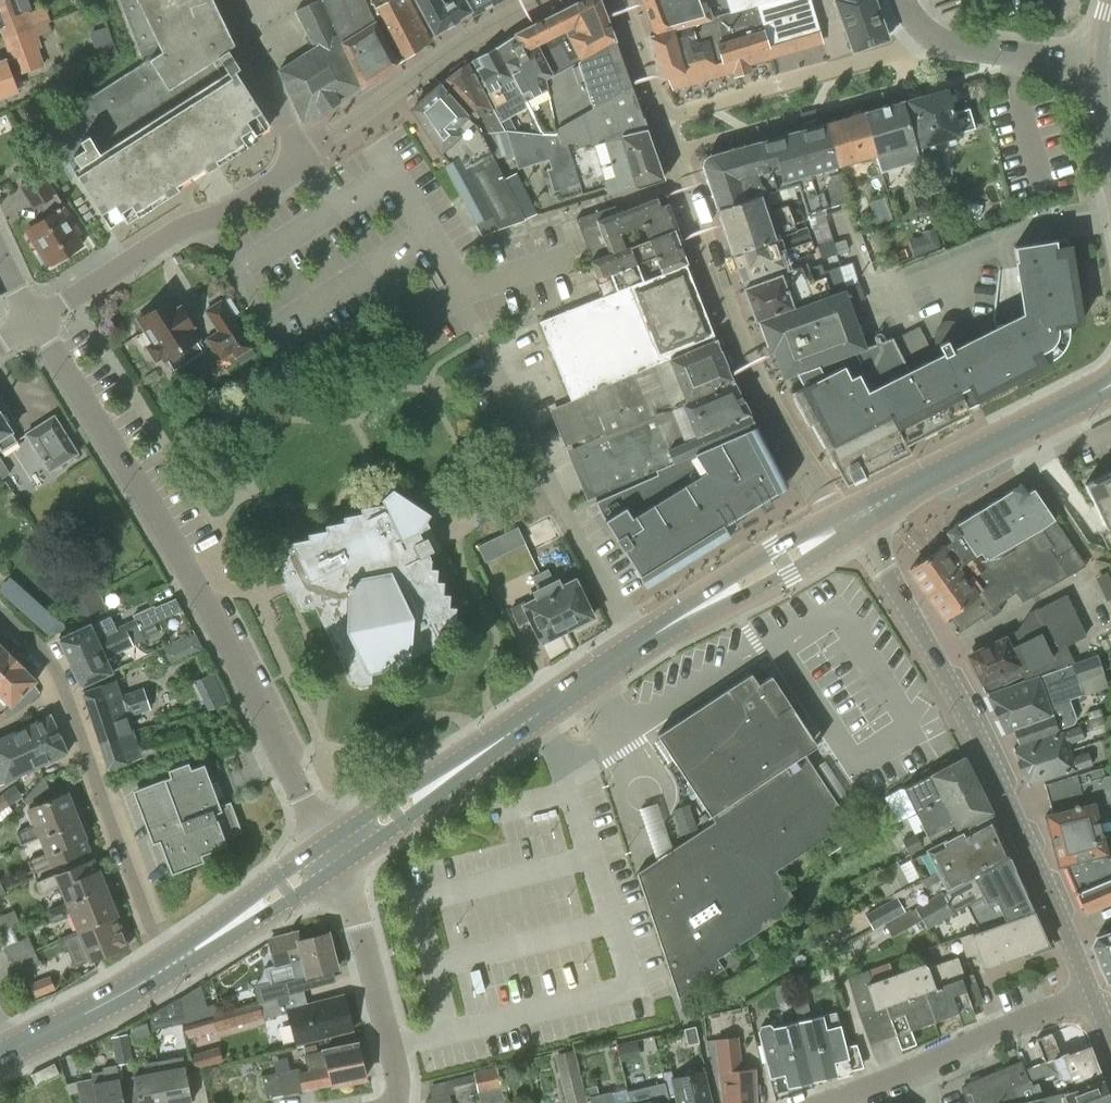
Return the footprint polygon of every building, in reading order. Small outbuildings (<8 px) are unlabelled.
[(2,39),(48,22),(43,8),(28,13),(28,11),(32,10),(29,0),(0,0),(0,32),(2,39)] [(145,63),(47,126),(111,227),(270,125),(239,74),(243,71),(229,48),(236,44),(215,0),(121,0),(145,63)] [(279,70),(302,122),(303,123),(304,123),(305,123),(306,123),(322,111),(323,113),(340,102),(340,100),(361,87),(322,0),(320,0),(311,4),(297,10),(316,47),(279,70)] [(397,63),(372,15),(365,0),(323,0),(361,87),(398,64),(397,63)] [(408,0),(394,0),(383,5),(381,0),(367,0),(371,11),(399,62),(411,54),(429,42),(427,38),(408,0)] [(435,33),(470,10),(465,0),(417,0),(435,33)] [(470,10),(473,16),(502,0),(465,0),(470,10)] [(553,75),(615,40),(600,0),(583,0),(532,26),(539,39),(536,40),(553,75)] [(656,36),(710,20),(709,19),(776,0),(642,0),(656,36)] [(656,36),(648,37),(657,65),(662,78),(667,76),(671,86),(672,87),(750,65),(747,55),(754,53),(768,48),(820,32),(810,0),(776,0),(709,19),(710,20),(656,36)] [(835,1),(853,53),(888,40),(874,0),(838,0),(835,1)] [(2,39),(10,58),(5,60),(0,62),(0,98),(17,92),(10,75),(15,73),(16,76),(45,66),(38,48),(42,46),(38,36),(51,31),(48,22),(2,39)] [(515,35),(497,47),(528,106),(527,107),(540,134),(557,133),(556,128),(546,79),(553,75),(536,40),(539,39),(532,26),(515,35)] [(615,40),(553,75),(546,79),(556,128),(630,86),(614,42),(615,42),(615,40)] [(497,47),(468,63),(504,129),(516,130),(509,117),(527,107),(528,106),(497,47)] [(443,81),(439,85),(474,122),(475,121),(481,132),(504,129),(468,63),(465,65),(443,81)] [(474,122),(439,85),(411,110),(448,163),(444,166),(459,195),(475,225),(481,236),(498,229),(524,220),(520,211),(506,182),(505,182),(498,169),(499,169),(481,132),(475,121),(474,122)] [(557,133),(563,143),(592,143),(645,131),(630,86),(556,128),(557,133)] [(947,89),(906,100),(919,146),(960,135),(959,132),(974,128),(969,108),(953,113),(947,89)] [(876,108),(863,112),(875,155),(896,149),(901,167),(919,161),(915,143),(903,101),(898,102),(883,106),(876,108)] [(825,123),(824,123),(836,166),(875,155),(863,112),(849,116),(843,118),(825,123)] [(824,123),(758,142),(775,191),(796,184),(805,213),(820,259),(836,254),(822,208),(845,202),(847,201),(836,166),(824,123)] [(504,129),(481,132),(499,169),(517,163),(518,168),(549,158),(552,169),(548,170),(557,200),(578,193),(563,143),(557,133),(540,134),(541,135),(517,133),(516,130),(504,129)] [(563,143),(578,193),(605,185),(607,194),(662,178),(645,131),(592,143),(563,143)] [(703,167),(717,210),(759,196),(775,191),(758,142),(709,156),(705,158),(704,160),(703,163),(703,167)] [(932,188),(937,204),(950,200),(945,184),(947,183),(938,149),(921,154),(930,189),(932,188)] [(56,194),(40,170),(18,185),(34,209),(56,194)] [(519,175),(506,182),(520,211),(534,204),(519,175)] [(717,210),(731,252),(796,230),(787,204),(764,212),(759,196),(717,210)] [(602,296),(686,264),(688,263),(675,231),(679,229),(668,203),(660,206),(657,198),(613,214),(610,208),(576,219),(592,260),(590,261),(596,277),(594,278),(602,296)] [(32,228),(43,245),(41,246),(53,265),(83,245),(68,222),(73,219),(66,207),(32,228)] [(888,209),(872,214),(875,224),(891,219),(888,209)] [(796,230),(731,252),(740,280),(791,262),(791,260),(815,252),(806,227),(796,230)] [(908,240),(913,257),(941,249),(935,227),(921,231),(922,236),(908,240)] [(805,385),(791,392),(808,426),(811,424),(844,483),(846,486),(911,453),(907,445),(935,430),(970,413),(968,409),(965,403),(970,401),(975,399),(1051,360),(1052,359),(1053,359),(1054,358),(1054,357),(1055,357),(1056,356),(1057,355),(1058,355),(1059,354),(1060,353),(1060,352),(1061,351),(1062,350),(1063,350),(1063,349),(1064,348),(1064,347),(1065,346),(1066,345),(1066,344),(1066,343),(1067,341),(1067,340),(1068,339),(1068,338),(1068,337),(1068,336),(1069,335),(1069,334),(1069,333),(1069,331),(1069,330),(1069,329),(1069,328),(1069,327),(1069,326),(1080,324),(1066,239),(1014,247),(1014,249),(1015,249),(1015,251),(1025,314),(964,345),(954,325),(934,336),(938,343),(905,360),(904,360),(892,337),(867,346),(867,347),(800,371),(805,385)] [(846,288),(852,285),(852,284),(858,282),(852,262),(840,266),(839,266),(841,273),(846,288)] [(830,292),(831,294),(832,293),(827,277),(825,278),(820,263),(808,268),(807,264),(773,276),(774,279),(745,289),(756,319),(758,319),(792,307),(830,292)] [(686,264),(602,296),(602,297),(539,321),(568,393),(714,335),(686,264)] [(864,298),(858,283),(852,285),(846,288),(832,293),(831,294),(831,295),(759,321),(770,351),(773,350),(783,377),(800,371),(867,347),(867,346),(865,347),(849,304),(858,301),(864,298)] [(207,338),(199,343),(190,328),(193,326),(182,307),(178,309),(172,300),(155,311),(152,306),(139,314),(142,319),(139,321),(154,344),(147,349),(154,361),(163,356),(173,371),(189,361),(190,363),(192,366),(185,370),(192,383),(216,369),(213,364),(220,359),(207,338)] [(207,338),(220,359),(232,352),(243,369),(257,360),(221,301),(206,310),(218,331),(207,338)] [(904,357),(928,346),(918,326),(895,338),(904,357)] [(716,340),(558,406),(592,490),(595,496),(756,426),(729,375),(716,340)] [(1,453),(18,443),(11,432),(0,415),(0,451),(1,453)] [(54,418),(26,435),(49,472),(77,454),(54,418)] [(756,428),(670,467),(597,501),(596,501),(601,513),(643,584),(727,533),(722,526),(788,485),(769,453),(756,428)] [(2,478),(10,473),(0,457),(0,475),(2,478)] [(1095,506),(1106,527),(1107,527),(1110,535),(1110,472),(1085,484),(1095,506)] [(910,569),(925,591),(977,556),(984,565),(1055,520),(1033,488),(1027,492),(1021,483),(954,525),(945,531),(951,540),(910,569)] [(431,556),(421,556),(416,543),(423,539),(419,531),(430,526),(427,520),(430,512),(395,490),(382,499),(384,503),(362,508),(363,513),(344,517),(345,521),(327,525),(328,530),(309,534),(309,538),(290,542),(297,559),(282,572),(286,581),(289,587),(292,593),(299,608),(319,604),(336,639),(339,646),(342,654),(340,656),(354,684),(371,682),(371,681),(369,681),(372,672),(410,665),(411,656),(457,633),(461,634),(462,620),(455,620),(455,607),(448,607),(449,594),(442,594),(443,581),(437,581),(437,568),(430,568),(431,556)] [(535,524),(521,531),(530,548),(555,536),(546,518),(535,524)] [(977,556),(925,591),(956,635),(989,612),(992,617),(1001,610),(998,605),(1015,593),(1022,602),(1086,565),(1055,520),(984,565),(977,556)] [(547,569),(539,573),(566,629),(577,623),(581,625),(588,621),(590,617),(592,616),(575,580),(557,588),(547,569)] [(566,629),(539,573),(531,577),(540,597),(533,600),(532,597),(510,608),(518,625),(531,619),(541,641),(544,639),(546,642),(555,637),(556,633),(566,629)] [(57,635),(68,622),(15,574),(3,587),(57,635)] [(70,599),(81,621),(106,608),(96,586),(70,599)] [(1058,665),(1059,668),(1097,655),(1097,654),(1073,662),(1066,645),(1086,636),(1066,594),(1029,612),(1017,631),(1005,637),(966,655),(980,684),(997,676),(1001,685),(1023,674),(1025,678),(1058,665)] [(139,630),(181,610),(175,598),(165,603),(164,603),(154,608),(153,605),(132,615),(139,630)] [(58,638),(69,662),(128,636),(136,632),(136,630),(128,635),(123,625),(107,632),(101,620),(90,625),(90,624),(58,638)] [(128,636),(69,662),(80,687),(112,672),(106,658),(141,642),(136,632),(128,636)] [(204,651),(195,633),(160,649),(168,667),(204,651)] [(15,660),(0,645),(0,674),(15,660)] [(1097,655),(1059,668),(1060,669),(1039,677),(986,695),(1005,734),(1015,731),(1019,743),(1058,730),(1073,724),(1076,718),(1069,699),(1108,687),(1097,655)] [(0,674),(0,697),(9,706),(0,713),(0,722),(11,716),(40,692),(33,684),(36,681),(15,660),(0,674)] [(197,678),(210,710),(231,701),(218,670),(197,678)] [(636,873),(678,998),(723,968),(725,969),(736,962),(729,951),(799,905),(776,871),(849,822),(778,713),(790,705),(771,675),(758,683),(751,673),(657,735),(714,821),(636,873)] [(82,692),(99,743),(133,732),(128,717),(150,711),(143,687),(120,694),(115,680),(82,692)] [(56,732),(47,713),(0,737),(0,786),(28,772),(22,760),(30,755),(26,749),(38,743),(37,741),(56,732)] [(1088,751),(1071,757),(1067,744),(1084,739),(1080,727),(1013,748),(1028,786),(1075,770),(1092,765),(1088,751)] [(133,732),(99,743),(108,769),(142,757),(143,761),(190,748),(185,729),(136,741),(133,732)] [(67,753),(56,732),(37,741),(38,743),(26,749),(30,755),(22,760),(28,772),(67,753)] [(222,794),(217,781),(205,785),(202,780),(214,775),(205,752),(136,778),(169,867),(227,845),(224,838),(242,831),(230,801),(213,808),(209,798),(222,794)] [(885,796),(897,822),(916,812),(915,810),(935,799),(935,800),(944,796),(945,799),(977,782),(964,757),(904,788),(901,787),(885,796)] [(1110,775),(1104,775),(1102,768),(1077,776),(1044,784),(1052,813),(1045,815),(1058,865),(1106,852),(1094,806),(1102,804),(1106,805),(1110,804),(1110,775)] [(23,800),(27,804),(52,792),(44,776),(23,800)] [(902,840),(910,856),(923,849),(922,847),(931,842),(992,811),(977,782),(945,799),(944,796),(935,800),(935,799),(915,810),(916,812),(897,822),(897,823),(917,813),(928,835),(918,839),(916,833),(902,840)] [(2,794),(0,795),(0,822),(13,811),(2,794)] [(40,837),(76,822),(71,809),(74,807),(70,798),(65,796),(64,794),(28,808),(35,824),(15,832),(21,845),(40,837)] [(687,806),(674,810),(681,833),(694,829),(687,806)] [(910,858),(921,877),(1000,835),(992,816),(925,851),(923,849),(910,856),(910,858)] [(76,822),(40,837),(47,853),(27,861),(32,874),(52,866),(88,852),(82,837),(84,833),(81,824),(76,822)] [(873,930),(884,924),(909,909),(909,908),(947,888),(963,878),(1010,855),(1000,835),(921,877),(921,878),(883,899),(885,903),(865,915),(873,930)] [(1075,890),(1110,876),(1110,856),(1065,866),(1075,890)] [(884,924),(891,936),(922,919),(927,928),(955,912),(954,910),(966,904),(971,912),(979,908),(987,925),(1032,908),(1014,868),(1015,867),(1011,857),(961,882),(916,908),(910,911),(909,909),(884,924)] [(47,910),(48,913),(105,890),(103,885),(104,883),(101,875),(98,873),(92,860),(55,874),(36,882),(41,894),(60,886),(67,902),(47,910)] [(1075,890),(1084,911),(1110,900),(1110,876),(1075,890)] [(59,938),(59,940),(116,917),(114,914),(116,912),(112,903),(110,902),(105,890),(48,913),(53,923),(66,918),(66,913),(70,911),(78,930),(59,938)] [(20,923),(14,910),(0,916),(0,931),(20,923)] [(965,956),(971,953),(978,970),(1047,944),(1034,911),(958,939),(965,956)] [(116,917),(59,940),(64,952),(77,947),(77,943),(82,941),(91,962),(128,947),(127,944),(129,942),(124,932),(121,931),(116,917)] [(812,935),(807,927),(794,935),(799,942),(812,935)] [(1110,981),(1110,931),(1095,937),(1091,945),(1105,983),(1110,981)] [(295,979),(284,982),(287,994),(311,988),(308,975),(336,968),(328,933),(299,941),(297,933),(269,940),(276,966),(290,962),(295,979)] [(2,949),(9,960),(34,950),(28,937),(2,949)] [(34,950),(9,960),(26,987),(41,978),(35,966),(41,963),(34,950)] [(923,991),(973,974),(972,972),(964,976),(958,957),(927,968),(926,963),(893,975),(888,963),(867,971),(847,979),(871,1044),(897,1035),(885,1005),(923,991)] [(26,987),(33,999),(56,985),(50,974),(41,978),(26,987)] [(983,1003),(973,974),(923,991),(934,1021),(973,1007),(983,1003)] [(897,1035),(934,1021),(923,991),(885,1005),(897,1035)] [(258,1003),(213,1015),(216,1031),(283,1013),(278,996),(258,1002),(258,1003)] [(288,1010),(296,1044),(352,1030),(344,996),(288,1010)] [(154,1013),(149,1016),(152,1029),(185,1023),(179,997),(154,1013)] [(797,1019),(797,1020),(805,1050),(845,1039),(836,1009),(811,1016),(807,1001),(794,1004),(797,1019)] [(757,1030),(765,1061),(805,1050),(797,1020),(757,1030)] [(695,1027),(683,1029),(687,1046),(699,1043),(695,1027)] [(112,1036),(113,1046),(117,1066),(132,1063),(129,1043),(127,1033),(112,1036)] [(716,1040),(723,1102),(756,1102),(752,1071),(741,1073),(738,1038),(723,1039),(716,1040)] [(845,1039),(805,1050),(813,1082),(853,1071),(845,1039)] [(307,1072),(300,1073),(299,1068),(261,1076),(267,1098),(303,1090),(303,1091),(333,1084),(333,1086),(364,1079),(357,1044),(317,1053),(316,1044),(303,1046),(307,1072)] [(567,1102),(582,1102),(587,1102),(574,1050),(554,1055),(567,1102)] [(805,1050),(765,1061),(774,1093),(813,1082),(805,1050)] [(157,1061),(165,1102),(187,1102),(192,1102),(185,1066),(184,1066),(182,1056),(157,1061)] [(119,1078),(124,1102),(165,1102),(157,1061),(132,1065),(133,1076),(119,1078)] [(966,1084),(967,1086),(962,1088),(967,1101),(972,1099),(974,1102),(1020,1102),(1033,1100),(1044,1097),(1038,1083),(1030,1086),(1028,1082),(1024,1070),(1021,1063),(1005,1069),(1005,1068),(966,1084)] [(54,1064),(31,1075),(35,1085),(59,1074),(54,1064)] [(91,1073),(92,1079),(96,1102),(124,1102),(119,1078),(118,1078),(116,1065),(102,1067),(103,1071),(91,1073)] [(696,1069),(670,1076),(679,1102),(707,1102),(696,1069)] [(495,1072),(473,1077),(476,1088),(477,1088),(479,1100),(491,1097),(489,1090),(501,1088),(501,1085),(506,1084),(503,1074),(496,1075),(495,1072)] [(428,1084),(431,1097),(449,1095),(449,1094),(476,1088),(473,1077),(472,1074),(428,1084)] [(1020,1102),(1110,1102),(1101,1079),(1071,1090),(1058,1093),(1044,1097),(1033,1100),(1020,1102)] [(85,1080),(66,1083),(68,1092),(78,1090),(86,1088),(85,1080)] [(610,1092),(589,1097),(591,1102),(612,1102),(610,1092)] [(431,1097),(431,1098),(424,1099),(425,1102),(451,1102),(449,1095),(431,1097)]
